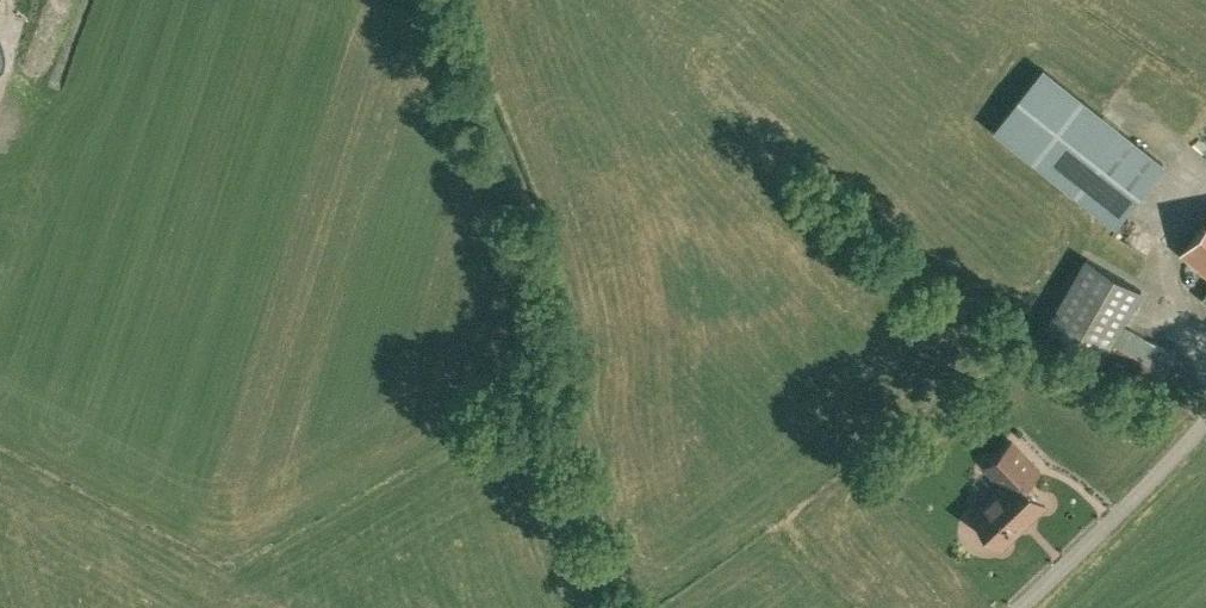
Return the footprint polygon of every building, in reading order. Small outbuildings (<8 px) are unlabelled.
[(1104,113),(1044,66),(994,128),(1085,200),(1115,223),(1165,161),(1104,113)] [(1181,252),(1205,272),(1205,221),(1181,252)] [(1146,286),(1092,255),(1050,328),(1104,359),(1103,361),(1149,386),(1171,349),(1125,322),(1146,286)] [(971,513),(1002,545),(1019,528),(1017,526),(1028,516),(1030,518),(1045,503),(1025,482),(1039,469),(1011,440),(986,464),(1003,482),(971,513)]
